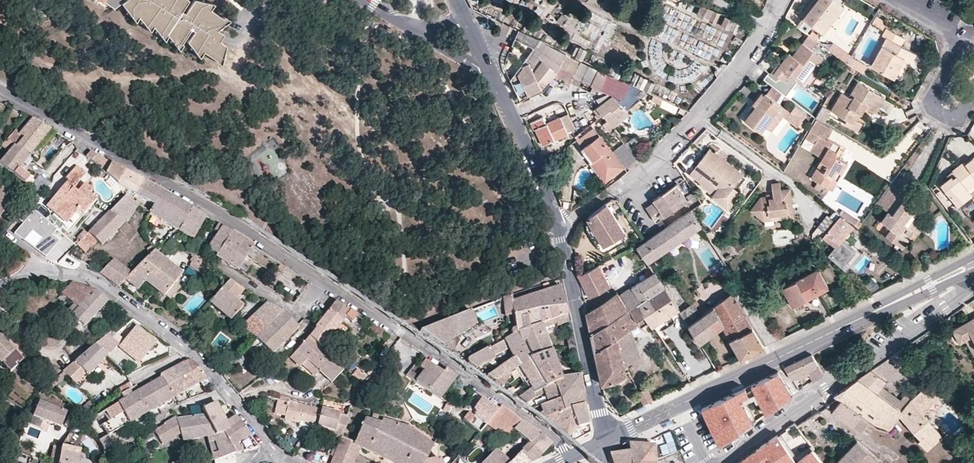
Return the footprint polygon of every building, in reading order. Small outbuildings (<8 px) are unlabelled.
[(103,3),(104,2),(113,9),(121,4),(135,23),(138,17),(150,32),(153,27),(164,41),(168,35),(179,51),(183,44),(181,44),(190,29),(193,31),(187,41),(199,58),(203,52),(216,60),(215,61),(221,65),(225,45),(219,41),(223,34),(217,30),(229,21),(223,16),(222,18),(210,10),(214,4),(197,0),(193,0),(184,13),(181,11),(188,0),(126,0),(125,0),(98,0),(103,3)] [(844,6),(837,0),(817,0),(803,18),(805,19),(799,27),(807,33),(813,25),(823,33),(844,6)] [(817,0),(811,0),(799,15),(803,18),(817,0)] [(699,2),(695,13),(716,20),(719,10),(699,2)] [(565,7),(556,20),(563,25),(572,12),(565,7)] [(723,13),(719,24),(734,30),(738,19),(723,13)] [(582,18),(571,37),(599,52),(614,25),(597,15),(592,23),(582,18)] [(883,30),(887,22),(876,15),(872,23),(883,30)] [(916,53),(900,45),(905,38),(887,28),(883,36),(886,38),(871,66),(894,78),(903,62),(904,58),(908,61),(911,62),(916,53)] [(818,36),(812,31),(809,35),(815,40),(818,36)] [(534,47),(539,40),(525,34),(521,41),(534,47)] [(811,50),(818,41),(815,40),(809,35),(809,34),(802,43),(811,50)] [(575,73),(580,61),(566,54),(566,53),(539,40),(534,47),(510,79),(519,98),(528,94),(528,96),(542,89),(549,81),(563,87),(565,81),(568,83),(570,84),(571,81),(575,73)] [(812,74),(823,59),(811,50),(802,43),(792,56),(789,53),(779,67),(777,65),(772,72),(768,73),(764,79),(772,85),(783,93),(786,96),(797,81),(799,83),(808,71),(811,73),(812,74)] [(851,56),(832,43),(828,49),(846,63),(851,56)] [(570,54),(583,58),(586,47),(573,44),(570,54)] [(867,66),(851,56),(846,63),(863,73),(867,66)] [(630,84),(580,61),(575,73),(571,81),(580,85),(582,80),(585,81),(583,87),(591,90),(593,85),(623,98),(630,84)] [(802,85),(811,73),(808,71),(799,83),(802,85)] [(875,113),(885,98),(858,82),(850,97),(842,93),(838,101),(841,102),(835,113),(847,120),(854,124),(857,120),(860,114),(858,113),(862,106),(864,107),(875,113)] [(637,102),(640,100),(635,94),(642,89),(630,83),(630,84),(623,98),(623,99),(619,102),(602,115),(607,121),(602,124),(609,132),(616,125),(613,122),(627,111),(629,108),(637,102)] [(777,101),(783,93),(772,85),(766,93),(777,101)] [(790,112),(777,101),(766,93),(765,92),(764,94),(761,92),(752,104),(755,106),(745,120),(761,133),(765,127),(771,132),(783,116),(797,126),(801,128),(805,124),(801,121),(806,114),(795,106),(790,112)] [(661,105),(663,99),(654,94),(651,100),(661,105)] [(602,115),(619,102),(613,95),(594,110),(599,118),(602,115)] [(789,104),(792,100),(786,96),(783,100),(789,104)] [(835,113),(841,102),(838,101),(832,111),(835,113)] [(633,112),(641,106),(637,102),(629,108),(633,112)] [(830,110),(823,105),(820,110),(827,114),(830,110)] [(824,123),(829,116),(827,114),(820,110),(815,118),(824,123)] [(616,125),(630,114),(627,111),(613,122),(616,125)] [(568,132),(575,128),(568,113),(546,123),(543,117),(531,122),(534,130),(536,129),(543,146),(569,134),(568,132)] [(28,156),(31,152),(50,128),(31,118),(19,134),(15,131),(7,140),(13,145),(28,156)] [(842,173),(848,163),(835,155),(841,145),(828,138),(833,130),(816,119),(805,138),(815,144),(811,151),(818,155),(819,153),(823,156),(822,158),(816,168),(819,169),(813,179),(817,182),(828,188),(837,171),(842,173)] [(860,133),(865,124),(857,120),(854,124),(847,120),(844,124),(860,133)] [(583,147),(599,135),(593,127),(577,139),(583,147)] [(623,166),(612,152),(599,135),(583,147),(582,148),(591,161),(597,168),(600,165),(609,177),(623,166)] [(6,140),(4,143),(11,149),(13,145),(7,140),(6,140)] [(641,156),(629,140),(625,144),(624,142),(612,152),(623,166),(625,168),(641,156)] [(19,168),(21,165),(28,156),(13,145),(11,149),(0,162),(0,164),(4,167),(22,181),(28,185),(30,187),(35,180),(31,177),(19,168)] [(734,187),(743,174),(710,148),(695,167),(695,168),(703,174),(699,181),(710,193),(714,187),(717,185),(720,187),(717,190),(712,197),(721,203),(734,187)] [(116,184),(125,171),(89,151),(85,156),(115,181),(116,184)] [(33,161),(37,156),(31,152),(28,156),(32,160),(33,161)] [(32,160),(28,156),(21,165),(26,168),(32,160)] [(966,163),(964,161),(952,170),(955,173),(949,178),(941,185),(958,207),(972,195),(968,189),(973,184),(973,157),(966,163)] [(609,177),(600,165),(597,168),(591,161),(589,162),(603,182),(609,177)] [(63,179),(65,181),(44,205),(53,213),(55,210),(66,221),(70,215),(73,218),(77,213),(82,218),(95,204),(87,197),(91,192),(83,186),(80,190),(77,193),(72,189),(75,185),(83,176),(73,167),(63,179)] [(703,174),(695,168),(690,174),(699,181),(703,174)] [(813,179),(819,169),(816,168),(810,178),(813,179)] [(832,190),(842,173),(837,171),(828,188),(830,189),(832,190)] [(163,192),(144,181),(136,194),(132,200),(149,212),(163,192)] [(791,204),(790,189),(781,190),(780,181),(771,183),(773,198),(764,199),(762,197),(751,210),(765,220),(769,214),(784,212),(783,205),(791,204)] [(645,206),(655,220),(687,199),(674,182),(652,198),(653,200),(645,206)] [(830,189),(828,188),(817,182),(814,188),(826,196),(830,189)] [(885,209),(900,188),(892,182),(876,203),(885,209)] [(1,221),(18,199),(2,187),(0,190),(0,220),(1,221)] [(728,209),(741,192),(734,187),(721,203),(728,209)] [(911,229),(919,218),(924,211),(914,204),(911,208),(909,211),(900,205),(903,202),(908,194),(900,188),(885,209),(888,212),(881,220),(892,228),(886,236),(902,248),(909,239),(900,233),(906,225),(911,229)] [(125,196),(123,194),(76,242),(84,250),(96,239),(101,243),(125,220),(134,208),(147,215),(149,212),(132,200),(125,196)] [(973,209),(973,202),(971,198),(960,206),(967,214),(973,209)] [(605,202),(586,216),(602,244),(620,234),(623,232),(605,202)] [(911,208),(903,202),(900,205),(909,211),(911,208)] [(793,216),(791,204),(783,205),(784,212),(769,214),(765,220),(793,216)] [(692,206),(689,209),(694,217),(698,214),(692,206)] [(177,230),(191,239),(205,215),(191,208),(177,230)] [(694,217),(689,209),(643,241),(636,246),(647,262),(653,257),(700,225),(694,217)] [(862,222),(842,209),(839,213),(858,227),(862,222)] [(55,210),(53,213),(66,226),(73,218),(70,215),(66,221),(55,210)] [(54,228),(33,212),(16,233),(45,256),(58,240),(50,233),(54,228)] [(819,234),(833,218),(827,213),(813,228),(819,234)] [(843,239),(854,226),(840,215),(822,237),(835,247),(827,256),(845,272),(851,265),(848,262),(849,260),(843,255),(849,247),(842,241),(843,239)] [(584,218),(585,228),(597,248),(604,250),(623,238),(620,234),(602,244),(586,216),(584,218)] [(917,234),(925,223),(919,218),(911,229),(917,234)] [(213,228),(218,231),(206,249),(216,255),(231,232),(217,223),(213,228)] [(861,254),(843,239),(842,241),(849,247),(843,255),(849,260),(848,262),(851,265),(861,254)] [(153,251),(152,250),(131,271),(124,278),(137,288),(143,280),(163,296),(165,294),(169,298),(178,287),(173,283),(181,273),(153,251)] [(58,263),(76,271),(80,260),(63,252),(58,263)] [(206,269),(208,265),(192,255),(188,260),(203,269),(204,268),(206,269)] [(124,278),(131,271),(113,257),(99,272),(117,284),(118,285),(124,278)] [(279,263),(275,269),(281,273),(285,267),(279,263)] [(597,265),(577,275),(589,297),(609,286),(597,265)] [(731,271),(727,266),(718,272),(721,278),(731,271)] [(661,283),(652,269),(634,281),(635,282),(630,285),(640,298),(661,283)] [(828,288),(818,269),(782,288),(793,307),(828,288)] [(242,306),(229,295),(231,287),(239,293),(243,288),(228,278),(208,301),(230,319),(242,306)] [(92,289),(70,281),(60,293),(67,300),(73,304),(77,308),(78,307),(82,302),(93,290),(92,289)] [(663,322),(660,317),(667,312),(676,306),(661,283),(640,298),(636,300),(643,311),(656,331),(659,335),(662,332),(658,326),(663,322)] [(636,300),(640,298),(630,285),(618,293),(626,307),(636,300)] [(518,330),(538,322),(534,307),(563,303),(559,286),(512,301),(516,324),(510,326),(503,330),(506,337),(518,330)] [(112,304),(93,290),(82,302),(95,312),(101,306),(106,311),(106,310),(112,304)] [(589,332),(614,315),(626,307),(618,293),(616,291),(584,312),(589,332)] [(64,303),(67,300),(60,293),(58,297),(64,303)] [(738,357),(762,345),(729,293),(709,308),(720,325),(738,357)] [(512,300),(511,294),(503,297),(504,303),(512,300)] [(510,326),(516,324),(512,301),(512,300),(504,303),(510,326)] [(627,327),(636,320),(634,318),(643,311),(636,300),(626,307),(614,315),(624,329),(627,327)] [(344,317),(350,310),(335,301),(327,311),(341,321),(344,317)] [(678,310),(687,323),(699,314),(691,301),(678,310)] [(90,318),(95,312),(82,302),(78,307),(90,318)] [(281,312),(266,302),(252,315),(252,318),(259,324),(253,329),(259,335),(281,312)] [(564,314),(563,303),(534,307),(538,322),(561,315),(564,314)] [(117,307),(112,304),(106,310),(112,314),(117,307)] [(76,309),(70,316),(83,326),(90,318),(78,307),(77,308),(76,309)] [(709,308),(699,314),(687,323),(686,324),(697,342),(700,340),(720,325),(709,308)] [(350,310),(344,317),(352,322),(357,315),(350,310)] [(341,321),(327,311),(313,328),(308,335),(320,348),(341,321)] [(476,325),(469,311),(420,331),(442,345),(454,351),(452,340),(476,325)] [(295,325),(281,312),(259,335),(255,339),(246,348),(260,362),(297,327),(295,325)] [(660,317),(663,322),(671,317),(667,312),(660,317)] [(970,333),(973,340),(973,313),(952,326),(959,339),(963,337),(970,333)] [(252,318),(252,315),(240,327),(255,339),(259,335),(253,329),(259,324),(252,318)] [(521,339),(526,337),(532,354),(529,355),(539,378),(542,386),(543,386),(552,382),(559,379),(558,378),(540,327),(554,323),(554,324),(562,322),(561,315),(538,322),(518,330),(521,339)] [(624,329),(614,315),(589,332),(593,350),(615,335),(624,329)] [(370,324),(367,329),(378,336),(382,331),(370,324)] [(0,325),(0,362),(10,373),(17,367),(15,365),(17,363),(19,365),(23,360),(21,357),(26,352),(0,325)] [(153,342),(134,326),(123,339),(115,332),(113,334),(108,338),(116,345),(119,346),(136,362),(153,342)] [(624,329),(615,335),(622,363),(637,353),(627,327),(624,329)] [(100,330),(96,333),(100,338),(104,334),(100,330)] [(518,330),(506,337),(513,357),(526,348),(521,339),(518,330)] [(386,334),(382,331),(378,336),(382,339),(386,334)] [(667,353),(669,351),(659,335),(656,331),(652,334),(665,353),(667,353)] [(963,337),(973,357),(973,340),(970,333),(963,337)] [(104,334),(100,338),(92,345),(105,356),(110,360),(114,356),(110,353),(116,345),(108,338),(104,334)] [(342,370),(332,360),(320,348),(308,335),(291,357),(300,368),(302,365),(306,361),(319,372),(330,382),(342,370)] [(615,335),(593,350),(600,383),(615,379),(624,372),(622,363),(615,335)] [(499,352),(494,343),(469,356),(466,358),(467,362),(474,367),(493,358),(492,356),(499,352)] [(90,377),(86,372),(105,356),(92,345),(63,369),(78,387),(90,377)] [(894,370),(896,368),(912,356),(904,346),(886,358),(893,367),(894,370)] [(494,381),(514,369),(519,366),(527,380),(522,383),(524,385),(529,383),(539,378),(529,355),(526,348),(513,357),(489,373),(486,376),(494,381)] [(783,367),(790,378),(806,370),(807,372),(812,380),(823,373),(812,353),(783,367)] [(870,370),(883,379),(890,373),(894,370),(893,367),(886,358),(870,370)] [(115,365),(120,369),(125,362),(120,359),(115,365)] [(414,375),(412,380),(440,400),(444,395),(442,393),(451,380),(455,375),(444,368),(442,371),(424,359),(419,367),(424,370),(418,378),(414,375)] [(190,360),(186,360),(159,374),(160,376),(172,397),(198,382),(202,387),(209,383),(194,363),(190,360)] [(306,361),(302,365),(314,377),(319,372),(306,361)] [(356,366),(349,376),(360,382),(366,374),(356,366)] [(519,366),(514,369),(522,383),(527,380),(519,366)] [(744,385),(700,406),(717,445),(752,421),(744,405),(740,397),(753,390),(757,399),(764,413),(791,393),(777,369),(749,382),(751,386),(746,389),(744,385)] [(790,378),(792,380),(807,372),(806,370),(790,378)] [(870,370),(856,379),(876,393),(880,387),(885,381),(883,379),(870,370)] [(409,372),(406,376),(412,380),(414,375),(409,372)] [(576,375),(572,375),(558,378),(559,379),(552,382),(556,394),(563,411),(582,405),(576,375)] [(160,376),(153,380),(152,378),(145,382),(146,384),(137,389),(135,390),(147,411),(172,397),(160,376)] [(533,398),(532,397),(542,390),(541,387),(542,386),(539,378),(529,383),(532,389),(517,397),(525,402),(533,398)] [(901,411),(900,409),(876,393),(856,379),(834,395),(836,398),(870,420),(876,424),(888,428),(900,415),(902,412),(901,411)] [(542,390),(546,399),(556,394),(552,382),(543,386),(542,386),(541,387),(542,390)] [(119,389),(122,393),(131,386),(129,383),(119,389)] [(902,412),(900,415),(912,428),(921,438),(919,440),(927,448),(942,436),(921,410),(939,397),(928,383),(911,398),(907,401),(900,409),(901,411),(902,412)] [(135,384),(131,386),(122,393),(121,394),(122,397),(91,417),(86,421),(101,451),(102,452),(101,458),(101,459),(105,457),(103,454),(109,450),(101,437),(105,435),(100,425),(121,412),(127,423),(147,411),(135,390),(137,389),(135,384)] [(644,386),(635,391),(642,403),(650,399),(644,386)] [(905,393),(899,400),(880,387),(876,393),(900,409),(907,401),(911,398),(905,393)] [(740,397),(744,405),(747,404),(745,399),(752,396),(755,400),(757,399),(753,390),(740,397)] [(464,403),(472,409),(480,398),(471,392),(464,403)] [(563,411),(556,394),(546,399),(541,401),(545,409),(541,411),(536,414),(533,418),(538,422),(541,418),(541,417),(562,411),(563,411)] [(61,425),(67,411),(39,398),(32,414),(61,425)] [(824,406),(830,410),(860,429),(870,420),(836,398),(824,406)] [(281,419),(296,423),(297,419),(316,423),(320,410),(286,400),(281,419)] [(234,415),(224,420),(212,403),(199,410),(201,413),(214,434),(220,431),(232,424),(238,420),(234,415)] [(464,410),(459,418),(476,432),(485,422),(486,421),(472,409),(464,403),(460,408),(464,410)] [(486,421),(485,422),(503,437),(511,429),(518,420),(499,405),(496,409),(486,421)] [(562,411),(566,420),(553,428),(569,441),(587,431),(582,405),(563,411),(562,411)] [(199,410),(197,406),(186,409),(190,415),(201,413),(199,410)] [(345,421),(337,418),(338,416),(330,413),(320,410),(316,423),(314,428),(326,431),(332,433),(331,436),(338,439),(339,436),(345,421)] [(549,425),(553,428),(566,420),(562,411),(541,417),(541,418),(549,425)] [(127,423),(121,412),(100,425),(105,435),(127,423)] [(370,412),(367,419),(362,417),(351,443),(357,446),(392,462),(446,462),(439,460),(438,458),(424,461),(432,445),(407,427),(382,418),(382,416),(370,412)] [(174,418),(178,429),(181,439),(205,436),(214,460),(234,453),(220,431),(214,434),(201,413),(190,415),(174,418)] [(178,429),(174,418),(164,422),(164,424),(153,429),(158,439),(165,435),(167,439),(173,435),(171,432),(178,429)] [(541,418),(538,422),(546,428),(549,425),(541,418)] [(232,424),(220,431),(234,453),(241,451),(234,442),(239,439),(248,434),(238,420),(232,424)] [(549,442),(527,425),(518,420),(511,429),(527,444),(539,454),(549,442)] [(485,422),(476,432),(462,449),(478,462),(481,462),(502,439),(503,437),(485,422)] [(794,423),(786,428),(792,439),(801,435),(794,423)] [(553,429),(559,438),(568,445),(571,442),(569,441),(553,428),(553,429)] [(951,433),(943,438),(951,450),(958,446),(959,445),(951,433)] [(762,446),(771,460),(773,462),(791,462),(795,460),(776,435),(762,446)] [(338,439),(329,462),(352,462),(357,446),(351,443),(339,436),(338,439)] [(661,455),(669,452),(665,438),(657,441),(661,455)] [(518,454),(502,439),(481,462),(509,462),(518,454)] [(856,442),(837,460),(834,462),(881,462),(856,442)] [(51,462),(57,462),(59,456),(60,446),(53,444),(48,462),(51,462)] [(527,444),(518,454),(527,462),(534,460),(539,454),(527,444)] [(59,456),(75,459),(77,448),(61,445),(60,446),(59,456)] [(653,446),(626,445),(627,449),(627,452),(621,453),(613,454),(612,452),(609,454),(612,462),(655,462),(653,446)] [(762,446),(739,461),(737,462),(768,462),(771,460),(762,446)] [(791,462),(821,462),(817,458),(811,449),(810,448),(795,460),(791,462)] [(527,462),(518,454),(509,462),(527,462)]
